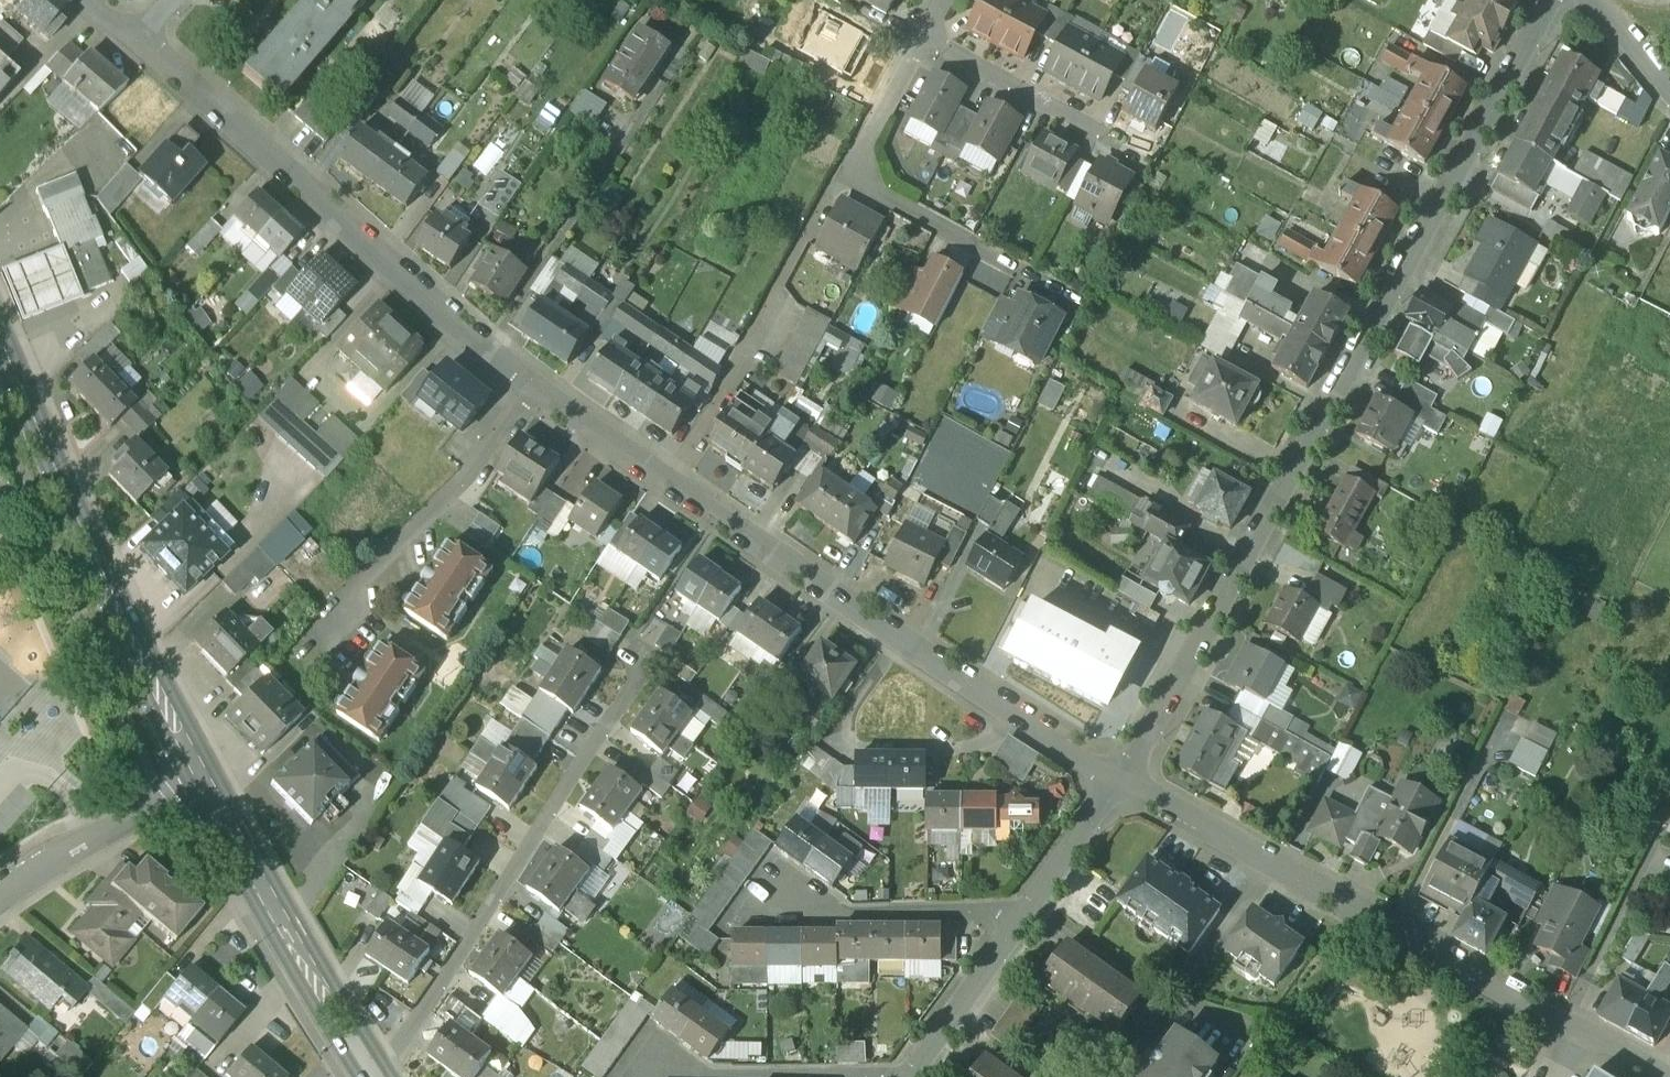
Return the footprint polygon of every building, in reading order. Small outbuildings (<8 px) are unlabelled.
[(19,14),(30,0),(4,0),(19,14)] [(59,0),(30,0),(19,14),(18,14),(50,40),(62,26),(57,22),(69,8),(59,0)] [(246,73),(280,102),(368,0),(309,0),(246,73)] [(858,0),(836,0),(834,2),(857,15),(863,3),(858,0)] [(863,3),(887,15),(895,0),(858,0),(863,3)] [(983,5),(969,30),(997,45),(1020,3),(1014,0),(985,0),(983,5)] [(1431,32),(1448,41),(1459,20),(1452,16),(1458,4),(1450,0),(1449,0),(1431,32)] [(1466,8),(1505,30),(1522,0),(1471,0),(1466,8)] [(1046,17),(1020,3),(997,45),(1024,60),(1038,35),(1047,18),(1046,17)] [(1505,30),(1466,8),(1466,9),(1458,4),(1452,16),(1459,20),(1448,41),(1447,42),(1464,51),(1476,58),(1482,47),(1492,53),(1505,30)] [(1064,15),(1051,8),(1046,17),(1047,18),(1038,35),(1049,42),(1064,15)] [(865,35),(825,13),(803,52),(842,73),(865,35)] [(1076,21),(1064,15),(1049,42),(1061,48),(1070,30),(1072,31),(1076,21)] [(0,25),(0,60),(4,63),(24,40),(3,22),(0,25)] [(643,28),(606,83),(634,103),(635,102),(634,101),(670,49),(671,48),(643,28)] [(1061,48),(1047,73),(1075,88),(1098,44),(1072,31),(1070,30),(1061,48)] [(1464,51),(1447,42),(1448,41),(1431,32),(1424,46),(1448,59),(1457,64),(1464,51)] [(1124,58),(1098,44),(1075,88),(1101,102),(1115,77),(1125,59),(1124,58)] [(53,59),(45,68),(57,79),(78,55),(67,45),(53,59)] [(1415,61),(1390,47),(1382,61),(1408,75),(1409,72),(1415,61)] [(783,55),(768,48),(763,58),(770,62),(778,66),(783,55)] [(1448,59),(1428,48),(1423,58),(1442,69),(1448,59)] [(44,49),(25,69),(34,78),(45,68),(53,59),(44,49)] [(1142,56),(1129,49),(1124,58),(1125,59),(1115,77),(1127,84),(1141,58),(1142,56)] [(763,58),(748,51),(742,63),(764,74),(770,62),(763,58)] [(83,59),(78,55),(57,79),(97,114),(125,87),(88,54),(83,59)] [(804,65),(783,55),(778,66),(799,76),(804,65)] [(1600,76),(1565,56),(1552,80),(1587,99),(1595,84),(1600,76)] [(1127,84),(1123,92),(1134,98),(1147,74),(1150,75),(1155,66),(1141,58),(1127,84)] [(0,60),(0,99),(20,77),(4,63),(0,60)] [(1430,69),(1415,61),(1409,72),(1424,80),(1430,69)] [(1424,80),(1409,107),(1446,127),(1466,89),(1430,69),(1424,80)] [(966,90),(936,74),(912,119),(940,134),(941,135),(957,105),(966,90)] [(1159,86),(1147,80),(1150,75),(1147,74),(1134,98),(1124,116),(1157,133),(1180,92),(1161,81),(1159,86)] [(1552,80),(1516,145),(1551,164),(1587,99),(1552,80)] [(414,81),(404,95),(425,110),(435,96),(414,81)] [(515,95),(529,103),(537,90),(523,82),(515,95)] [(1605,90),(1595,84),(1587,99),(1597,105),(1605,90)] [(369,85),(351,108),(363,116),(380,93),(369,85)] [(1625,100),(1605,90),(1597,105),(1617,116),(1625,100)] [(608,105),(586,91),(571,113),(593,127),(608,105)] [(340,124),(311,97),(295,116),(325,145),(340,124)] [(422,115),(401,99),(390,115),(411,131),(422,115)] [(1639,102),(1629,123),(1639,128),(1649,108),(1639,102)] [(1022,121),(991,104),(982,119),(969,145),(999,162),(1022,121)] [(957,105),(941,135),(940,134),(936,143),(949,149),(951,145),(969,112),(957,105)] [(1446,127),(1409,107),(1394,134),(1388,145),(1425,165),(1446,127)] [(969,112),(951,145),(964,153),(969,145),(982,119),(969,112)] [(444,131),(422,115),(411,131),(432,147),(444,131)] [(1263,121),(1256,140),(1275,147),(1283,128),(1263,121)] [(1394,134),(1378,125),(1372,136),(1388,145),(1394,134)] [(378,142),(360,128),(339,157),(373,182),(398,148),(382,137),(378,142)] [(1078,152),(1047,135),(1026,174),(1044,184),(1048,178),(1060,185),(1074,160),(1078,152)] [(1551,164),(1516,145),(1499,177),(1534,196),(1540,184),(1551,164)] [(181,160),(165,146),(138,176),(171,205),(204,168),(187,153),(181,160)] [(412,160),(398,148),(373,182),(408,208),(429,180),(415,169),(408,164),(412,160)] [(454,151),(436,174),(450,184),(467,160),(454,151)] [(1633,178),(1585,152),(1572,176),(1584,182),(1606,194),(1621,201),(1633,178)] [(1627,218),(1632,220),(1635,227),(1642,227),(1645,233),(1654,230),(1659,233),(1669,212),(1669,160),(1660,155),(1627,218)] [(418,164),(412,160),(408,164),(415,169),(418,164)] [(1085,166),(1074,160),(1060,185),(1071,191),(1081,174),(1085,166)] [(1093,180),(1079,205),(1090,211),(1090,213),(1095,216),(1096,214),(1111,222),(1133,182),(1119,174),(1117,170),(1113,171),(1101,165),(1093,180)] [(1071,191),(1067,199),(1079,205),(1093,180),(1081,174),(1071,191)] [(76,176),(36,192),(45,214),(46,214),(45,211),(82,197),(83,199),(85,198),(76,176)] [(1534,196),(1499,177),(1491,191),(1531,212),(1546,187),(1540,184),(1534,196)] [(1584,182),(1567,214),(1589,226),(1606,194),(1584,182)] [(494,183),(480,204),(500,218),(515,197),(494,183)] [(1362,193),(1345,184),(1339,195),(1356,203),(1362,193)] [(1398,213),(1362,193),(1356,203),(1341,231),(1378,251),(1398,213)] [(255,194),(233,219),(245,229),(241,233),(253,244),(279,215),(255,194)] [(82,197),(45,211),(46,214),(59,249),(62,256),(94,244),(103,240),(95,219),(91,220),(83,199),(82,197)] [(885,224),(843,201),(818,248),(860,271),(885,224)] [(279,215),(253,244),(266,256),(269,252),(280,261),(302,236),(279,215)] [(444,221),(437,216),(417,246),(452,270),(472,240),(466,236),(470,231),(447,216),(444,221)] [(1484,247),(1467,278),(1478,284),(1504,298),(1507,300),(1525,265),(1537,246),(1490,220),(1477,243),(1484,247)] [(222,232),(211,221),(194,239),(202,247),(205,250),(222,232)] [(1572,235),(1549,222),(1542,234),(1566,247),(1572,235)] [(1378,251),(1341,231),(1326,258),(1320,268),(1357,289),(1378,251)] [(1317,249),(1287,233),(1280,246),(1310,263),(1316,252),(1317,249)] [(194,239),(187,247),(194,254),(202,247),(194,239)] [(94,244),(62,256),(78,297),(110,284),(94,244)] [(59,249),(2,271),(21,319),(78,297),(62,256),(59,249)] [(528,271),(495,249),(491,259),(488,258),(478,273),(480,275),(474,284),(507,306),(528,271)] [(1326,258),(1316,252),(1310,263),(1320,268),(1326,258)] [(301,278),(285,295),(286,296),(302,311),(337,274),(319,258),(301,278)] [(139,259),(116,275),(135,301),(154,282),(139,259)] [(926,279),(912,306),(913,307),(910,315),(937,329),(964,277),(936,262),(926,279)] [(1262,280),(1237,266),(1231,279),(1234,281),(1255,292),(1262,280)] [(279,281),(271,290),(283,300),(286,296),(285,295),(301,278),(291,268),(279,281)] [(589,283),(566,268),(558,280),(567,286),(581,296),(589,283)] [(268,271),(251,290),(254,293),(262,300),(271,290),(279,281),(268,271)] [(913,272),(895,307),(910,315),(913,307),(912,306),(926,279),(913,272)] [(337,274),(302,311),(319,327),(320,328),(337,310),(355,290),(337,274)] [(1478,284),(1467,278),(1459,292),(1470,298),(1478,284)] [(1255,292),(1247,307),(1283,327),(1283,326),(1295,333),(1300,323),(1288,317),(1292,310),(1271,299),(1277,288),(1263,279),(1262,280),(1255,292)] [(557,280),(543,302),(554,309),(557,304),(556,303),(567,286),(558,280),(557,280)] [(626,281),(614,299),(605,313),(596,326),(605,333),(615,319),(623,306),(624,307),(636,289),(626,281)] [(1255,292),(1234,281),(1226,295),(1233,299),(1247,307),(1255,292)] [(614,299),(589,282),(589,283),(581,296),(592,304),(605,313),(614,299)] [(1504,298),(1478,284),(1470,298),(1489,309),(1496,312),(1504,298)] [(1452,307),(1423,292),(1406,319),(1418,325),(1439,337),(1455,309),(1452,307)] [(254,293),(246,302),(254,309),(262,300),(254,293)] [(1223,294),(1215,310),(1224,315),(1233,299),(1226,295),(1223,294)] [(1295,333),(1328,352),(1350,313),(1315,295),(1300,323),(1295,333)] [(1247,307),(1233,299),(1224,315),(1239,323),(1240,321),(1247,307)] [(543,302),(522,333),(546,348),(566,318),(554,309),(543,302)] [(1016,311),(1000,302),(982,337),(1000,346),(1002,341),(1001,340),(1016,311)] [(605,313),(592,304),(577,326),(590,334),(596,326),(605,313)] [(1058,317),(1035,305),(1031,312),(1023,315),(1016,311),(1001,340),(1002,341),(1018,349),(1028,346),(1045,355),(1060,324),(1058,317)] [(1483,319),(1458,305),(1452,307),(1455,309),(1439,337),(1470,354),(1487,321),(1483,319)] [(624,307),(623,306),(615,319),(652,344),(660,332),(624,307)] [(1283,327),(1247,307),(1240,321),(1282,343),(1284,340),(1289,343),(1295,333),(1283,326),(1283,327)] [(425,352),(376,308),(337,351),(386,395),(425,352)] [(809,309),(794,334),(818,347),(832,322),(809,309)] [(1496,312),(1489,309),(1483,319),(1487,321),(1509,333),(1514,322),(1496,312)] [(337,310),(320,328),(319,327),(316,331),(326,340),(346,319),(337,310)] [(577,326),(566,318),(546,348),(569,365),(590,334),(577,326)] [(1223,319),(1206,350),(1227,362),(1244,330),(1223,319)] [(1439,337),(1418,325),(1415,330),(1412,328),(1396,356),(1421,370),(1428,357),(1460,374),(1470,354),(1439,337)] [(741,337),(727,329),(720,343),(730,348),(736,346),(741,337)] [(691,352),(660,332),(652,344),(682,365),(691,352)] [(1328,352),(1295,333),(1289,343),(1274,371),(1308,390),(1328,352)] [(818,347),(794,334),(774,373),(797,386),(818,347)] [(720,343),(709,336),(703,347),(700,358),(706,363),(717,370),(730,348),(720,343)] [(617,340),(590,380),(616,397),(638,364),(624,355),(629,348),(617,340)] [(703,347),(696,343),(691,352),(700,358),(703,347)] [(854,351),(836,356),(841,372),(859,366),(854,351)] [(700,358),(691,352),(682,365),(692,372),(698,376),(698,375),(706,363),(700,358)] [(1258,389),(1204,360),(1192,385),(1202,390),(1194,404),(1237,428),(1247,409),(1252,409),(1256,408),(1260,405),(1262,401),(1262,397),(1261,392),(1258,389)] [(101,371),(92,361),(67,385),(89,407),(118,380),(105,367),(101,371)] [(706,363),(698,375),(705,380),(714,386),(721,373),(717,370),(706,363)] [(646,370),(638,364),(616,397),(648,418),(669,386),(660,379),(663,375),(649,365),(646,370)] [(438,381),(416,408),(436,425),(443,417),(463,433),(490,398),(450,365),(438,381)] [(692,372),(682,365),(669,386),(676,390),(679,385),(682,387),(692,372)] [(425,371),(402,397),(416,408),(438,381),(425,371)] [(131,394),(118,380),(89,407),(111,431),(136,407),(127,397),(131,394)] [(705,380),(698,389),(703,392),(694,405),(702,409),(714,386),(705,380)] [(1438,397),(1407,380),(1401,392),(1431,409),(1438,397)] [(319,406),(292,381),(276,399),(303,424),(319,406)] [(1053,381),(1041,403),(1053,410),(1065,387),(1053,381)] [(676,390),(669,386),(648,418),(673,436),(694,405),(703,392),(698,389),(690,384),(683,395),(676,390)] [(1172,402),(1153,392),(1145,408),(1163,418),(1172,402)] [(1431,409),(1401,392),(1394,406),(1409,414),(1408,415),(1423,423),(1431,409)] [(766,410),(742,393),(717,430),(720,432),(710,447),(744,470),(771,433),(774,428),(773,427),(760,419),(766,410)] [(1378,398),(1357,437),(1388,453),(1408,415),(1409,414),(1394,406),(1378,398)] [(321,406),(310,422),(320,428),(330,413),(321,406)] [(812,432),(782,412),(773,427),(774,428),(771,433),(781,440),(778,445),(797,458),(803,447),(802,446),(812,432)] [(359,443),(332,418),(316,436),(343,461),(359,443)] [(829,438),(815,427),(812,432),(802,446),(803,447),(815,454),(829,438)] [(771,433),(744,470),(774,490),(797,458),(778,445),(781,440),(771,433)] [(563,463),(524,437),(499,474),(519,487),(515,494),(534,507),(545,489),(563,463)] [(841,446),(829,438),(815,454),(826,463),(830,460),(841,446)] [(158,486),(167,478),(134,444),(114,462),(120,468),(110,478),(136,506),(158,486)] [(821,473),(814,482),(812,481),(802,496),(804,497),(797,507),(825,526),(849,492),(821,473)] [(1143,503),(1099,478),(1087,500),(1131,524),(1143,503)] [(1250,496),(1216,478),(1207,494),(1202,491),(1191,509),(1231,530),(1250,496)] [(1346,478),(1316,533),(1345,549),(1375,494),(1346,478)] [(891,480),(879,498),(894,509),(904,489),(891,480)] [(623,504),(596,486),(578,512),(571,523),(597,541),(623,504)] [(555,496),(545,489),(534,507),(530,511),(540,518),(555,496)] [(849,492),(825,526),(855,547),(878,513),(849,492)] [(540,518),(536,525),(559,540),(571,523),(578,512),(555,496),(540,518)] [(1006,507),(991,498),(977,520),(991,529),(987,536),(999,544),(1010,526),(999,519),(1006,507)] [(1189,530),(1161,514),(1162,513),(1143,503),(1131,524),(1168,544),(1178,550),(1189,530)] [(233,548),(190,505),(141,553),(184,596),(233,548)] [(501,527),(481,513),(474,524),(494,538),(501,527)] [(294,514),(256,550),(275,569),(313,532),(294,514)] [(661,536),(641,522),(619,554),(639,568),(661,536)] [(494,538),(474,524),(466,535),(486,549),(494,538)] [(908,525),(886,565),(925,585),(937,563),(947,545),(946,545),(908,525)] [(946,545),(947,545),(937,563),(950,569),(968,534),(955,529),(946,545)] [(682,550),(661,536),(639,568),(660,582),(682,550)] [(999,544),(987,536),(968,567),(987,579),(991,572),(1009,583),(1024,559),(999,544)] [(494,571),(452,543),(432,572),(430,571),(422,582),(425,584),(405,613),(447,641),(468,610),(464,607),(469,599),(473,602),(494,571)] [(1178,550),(1168,544),(1158,566),(1148,584),(1189,606),(1210,568),(1178,550)] [(256,550),(220,585),(234,599),(254,580),(258,585),(275,569),(256,550)] [(1152,562),(1142,580),(1148,584),(1158,566),(1152,562)] [(721,577),(701,563),(679,595),(699,609),(721,577)] [(1348,592),(1318,575),(1308,593),(1332,605),(1332,606),(1338,610),(1348,592)] [(742,591),(721,577),(699,609),(720,623),(742,591)] [(1305,599),(1286,589),(1266,625),(1299,643),(1319,608),(1328,613),(1332,606),(1332,605),(1308,593),(1305,599)] [(1022,602),(998,648),(1010,654),(1010,653),(1034,608),(1022,602)] [(761,603),(739,636),(759,649),(781,617),(761,603)] [(1162,618),(1139,605),(1133,616),(1156,629),(1162,618)] [(1109,647),(1034,608),(1010,653),(1011,653),(1008,658),(1013,660),(1016,655),(1042,669),(1040,674),(1044,677),(1047,672),(1074,685),(1071,690),(1076,692),(1079,688),(1108,703),(1118,682),(1123,684),(1140,653),(1113,639),(1109,647)] [(247,636),(226,614),(194,644),(227,679),(245,662),(259,649),(247,636)] [(781,617),(759,649),(780,664),(802,632),(781,617)] [(658,619),(647,639),(672,652),(683,632),(658,619)] [(621,637),(597,622),(586,638),(610,654),(621,637)] [(273,636),(260,623),(247,636),(259,649),(273,636)] [(425,674),(383,646),(364,675),(361,674),(354,685),(356,686),(337,716),(379,744),(400,712),(397,710),(401,703),(405,705),(425,674)] [(838,656),(823,646),(802,678),(820,691),(834,700),(856,668),(854,667),(855,663),(854,659),(852,656),(849,654),(845,653),(841,654),(838,656)] [(1285,666),(1248,646),(1226,685),(1241,693),(1243,694),(1245,692),(1265,703),(1285,666)] [(601,672),(568,652),(555,671),(588,693),(601,672)] [(227,679),(225,682),(234,691),(254,671),(245,662),(227,679)] [(1471,667),(1461,662),(1456,672),(1466,677),(1471,667)] [(788,670),(772,692),(780,697),(796,675),(788,670)] [(254,671),(234,691),(243,701),(263,681),(254,671)] [(555,671),(541,693),(569,711),(574,714),(588,693),(555,671)] [(243,701),(225,719),(261,756),(300,718),(263,681),(243,701)] [(1346,686),(1342,702),(1361,706),(1364,690),(1346,686)] [(820,691),(801,720),(814,729),(834,700),(820,691)] [(693,716),(662,692),(647,712),(679,735),(693,716)] [(1265,703),(1245,692),(1243,694),(1241,693),(1235,704),(1236,705),(1235,706),(1262,721),(1263,720),(1271,706),(1265,703)] [(569,711),(541,693),(531,708),(559,726),(569,711)] [(716,722),(719,725),(729,713),(714,700),(670,749),(682,759),(716,722)] [(1262,721),(1235,706),(1236,705),(1235,704),(1226,721),(1249,734),(1254,737),(1262,721)] [(1294,718),(1272,706),(1271,706),(1263,720),(1286,733),(1294,718)] [(559,726),(531,708),(523,720),(551,739),(559,726)] [(1226,721),(1206,711),(1195,731),(1229,750),(1238,755),(1249,734),(1226,721)] [(679,735),(647,712),(632,732),(664,756),(679,735)] [(551,739),(523,720),(514,733),(542,752),(551,739)] [(1286,733),(1263,720),(1254,737),(1252,741),(1299,767),(1295,773),(1318,785),(1332,758),(1286,733)] [(1229,750),(1195,731),(1176,766),(1209,785),(1223,761),(1229,750)] [(542,752),(514,733),(505,748),(533,766),(542,752)] [(344,759),(321,736),(312,745),(334,768),(344,759)] [(1026,780),(1040,752),(1004,736),(991,764),(1026,780)] [(481,739),(472,754),(492,767),(502,752),(481,739)] [(1549,752),(1524,739),(1511,765),(1536,778),(1549,752)] [(1342,743),(1328,770),(1351,781),(1364,753),(1342,743)] [(312,745),(271,785),(311,826),(352,786),(334,768),(312,745)] [(824,754),(814,747),(800,766),(810,774),(824,754)] [(502,752),(492,767),(524,789),(537,769),(533,766),(505,748),(502,752)] [(1238,755),(1229,750),(1223,761),(1232,766),(1238,755)] [(824,754),(810,774),(820,781),(834,761),(824,754)] [(644,783),(664,796),(681,770),(661,757),(644,783)] [(893,757),(857,758),(857,768),(857,792),(893,791),(893,757)] [(927,757),(893,757),(893,791),(927,791),(927,757)] [(361,777),(344,759),(334,768),(352,786),(361,777)] [(834,761),(820,781),(835,792),(843,768),(834,761)] [(1223,761),(1209,785),(1224,793),(1238,769),(1232,766),(1223,761)] [(492,767),(477,789),(510,811),(524,789),(492,767)] [(642,791),(610,768),(596,788),(628,811),(642,791)] [(857,768),(843,768),(835,792),(857,792),(857,768)] [(492,806),(454,781),(422,827),(446,843),(447,841),(463,852),(492,806)] [(1438,802),(1402,785),(1395,800),(1377,835),(1379,836),(1412,853),(1420,837),(1421,838),(1431,819),(1430,818),(1438,802)] [(1395,800),(1369,787),(1354,817),(1356,818),(1344,840),(1356,846),(1363,833),(1376,840),(1379,836),(1377,835),(1395,800)] [(628,811),(596,788),(581,809),(613,832),(628,811)] [(1015,797),(1009,802),(996,802),(996,829),(1010,829),(1014,834),(1023,825),(1037,825),(1037,807),(1024,807),(1015,797)] [(961,799),(927,799),(926,834),(961,833),(961,799)] [(996,799),(961,799),(961,833),(995,833),(996,829),(996,802),(996,799)] [(1327,802),(1311,832),(1340,847),(1344,840),(1356,818),(1354,817),(1327,802)] [(825,841),(797,821),(777,848),(806,869),(825,841)] [(446,843),(422,827),(408,846),(433,863),(446,843)] [(774,844),(754,829),(744,844),(763,858),(774,844)] [(604,852),(611,842),(594,830),(586,840),(604,852)] [(1376,840),(1363,833),(1356,846),(1350,858),(1368,868),(1381,843),(1376,840)] [(586,840),(576,854),(603,873),(612,859),(586,840)] [(463,852),(447,841),(446,843),(433,863),(467,884),(481,864),(463,852)] [(854,862),(825,841),(806,869),(834,889),(854,862)] [(618,848),(611,842),(604,852),(611,858),(618,848)] [(1493,865),(1449,842),(1422,894),(1466,917),(1487,877),(1493,865)] [(763,858),(744,844),(736,854),(756,868),(763,858)] [(590,871),(558,848),(543,869),(575,892),(590,871)] [(756,868),(736,854),(729,865),(749,878),(756,868)] [(1180,882),(1149,860),(1118,903),(1190,954),(1220,911),(1189,889),(1190,884),(1184,880),(1180,882)] [(174,890),(164,882),(167,879),(145,861),(134,874),(127,868),(110,889),(141,915),(176,944),(203,909),(177,887),(174,890)] [(467,884),(433,863),(420,883),(453,905),(467,884)] [(1540,888),(1494,864),(1493,865),(1487,877),(1497,883),(1533,902),(1540,888)] [(749,878),(729,865),(721,875),(741,889),(749,878)] [(575,892),(543,869),(529,889),(560,912),(565,906),(575,892)] [(741,889),(721,875),(714,886),(734,899),(741,889)] [(1487,877),(1474,903),(1484,908),(1497,883),(1487,877)] [(110,889),(105,885),(89,905),(94,910),(72,936),(112,969),(134,943),(124,935),(141,915),(110,889)] [(734,899),(714,886),(706,896),(727,909),(734,899)] [(1553,887),(1535,923),(1547,929),(1561,901),(1563,902),(1567,894),(1553,887)] [(367,913),(378,921),(392,900),(380,892),(367,913)] [(425,906),(403,892),(397,902),(417,916),(425,906)] [(596,908),(575,892),(565,906),(586,922),(596,908)] [(727,909),(706,896),(698,907),(719,920),(727,909)] [(1547,929),(1537,948),(1556,958),(1552,966),(1566,973),(1578,949),(1587,931),(1585,924),(1589,915),(1563,902),(1561,901),(1547,929)] [(1484,908),(1474,903),(1466,917),(1455,938),(1486,955),(1505,920),(1484,908)] [(690,920),(708,934),(719,920),(698,907),(690,920)] [(1274,924),(1254,910),(1225,952),(1276,987),(1305,945),(1286,932),(1284,923),(1274,924)] [(569,931),(547,915),(538,927),(559,943),(569,931)] [(417,926),(407,919),(399,930),(409,937),(417,926)] [(708,934),(690,920),(678,937),(707,959),(720,942),(708,934)] [(389,923),(367,956),(388,970),(409,937),(399,930),(389,923)] [(427,932),(417,926),(409,937),(419,944),(427,932)] [(559,943),(538,927),(530,939),(551,955),(559,943)] [(872,928),(838,927),(838,934),(838,963),(870,963),(872,963),(872,928)] [(907,928),(872,928),(872,963),(907,963),(907,928)] [(941,928),(907,928),(907,963),(941,963),(941,935),(941,928)] [(502,934),(487,955),(518,978),(533,957),(502,934)] [(769,934),(734,935),(734,968),(735,968),(747,968),(769,968),(769,934)] [(803,934),(769,934),(769,968),(803,969),(803,934)] [(838,934),(803,934),(803,969),(838,969),(838,963),(838,934)] [(957,936),(941,935),(941,962),(956,962),(957,936)] [(1650,937),(1635,935),(1620,959),(1633,966),(1650,937)] [(419,944),(409,937),(388,970),(408,984),(430,951),(419,944)] [(88,991),(25,939),(8,959),(10,961),(1,971),(50,1011),(61,998),(74,1008),(88,991)] [(1140,997),(1067,944),(1040,980),(1114,1033),(1140,997)] [(1578,949),(1566,973),(1578,978),(1590,955),(1578,949)] [(518,978),(487,955),(472,975),(504,997),(518,978)] [(870,984),(870,963),(838,963),(838,969),(838,984),(870,984)] [(1657,966),(1648,979),(1656,983),(1664,970),(1657,966)] [(747,968),(735,968),(734,983),(747,983),(747,968)] [(769,968),(747,968),(747,983),(768,983),(769,968)] [(1665,968),(1664,970),(1656,983),(1647,997),(1653,1000),(1655,997),(1658,998),(1666,992),(1669,985),(1669,970),(1665,968)] [(189,970),(163,1001),(176,1011),(180,1007),(194,1019),(216,993),(189,970)] [(1647,997),(1625,986),(1627,981),(1622,978),(1600,1018),(1627,1032),(1647,997)] [(701,1012),(673,992),(653,1019),(682,1040),(701,1012)] [(194,1019),(191,1023),(218,1046),(244,1015),(216,993),(194,1019)] [(136,1013),(113,994),(103,1006),(126,1025),(136,1013)] [(460,1003),(449,995),(436,1016),(447,1024),(460,1003)] [(1647,997),(1627,1032),(1654,1047),(1669,1019),(1669,1005),(1668,1009),(1653,1000),(1647,997)] [(650,1015),(630,1001),(620,1015),(640,1029),(650,1015)] [(465,1006),(460,1003),(447,1024),(450,1026),(452,1024),(453,1025),(455,1022),(465,1006)] [(484,1020),(465,1006),(455,1022),(461,1026),(459,1029),(472,1039),(484,1020)] [(0,1009),(0,1065),(27,1032),(0,1009)] [(730,1033),(701,1012),(682,1040),(710,1061),(730,1033)] [(640,1029),(620,1015),(613,1025),(632,1039),(640,1029)] [(450,1026),(429,1056),(449,1070),(472,1039),(459,1029),(453,1025),(452,1024),(450,1026)] [(632,1039),(613,1025),(606,1035),(625,1050),(632,1039)] [(1161,1057),(1158,1055),(1151,1065),(1153,1067),(1146,1076),(1207,1076),(1218,1062),(1178,1033),(1161,1057)] [(625,1050),(606,1035),(598,1045),(618,1060),(625,1050)] [(449,1070),(458,1076),(475,1076),(492,1054),(472,1039),(449,1070)] [(69,1043),(58,1056),(84,1076),(94,1064),(69,1043)] [(724,1059),(750,1059),(750,1043),(724,1043),(724,1059)] [(839,1062),(867,1061),(866,1043),(838,1044),(839,1062)] [(618,1060),(598,1045),(591,1056),(610,1070),(618,1060)] [(249,1050),(226,1076),(281,1076),(249,1050)] [(591,1056),(583,1067),(597,1076),(605,1076),(610,1070),(591,1056)] [(984,1058),(971,1076),(1010,1076),(984,1058)]
